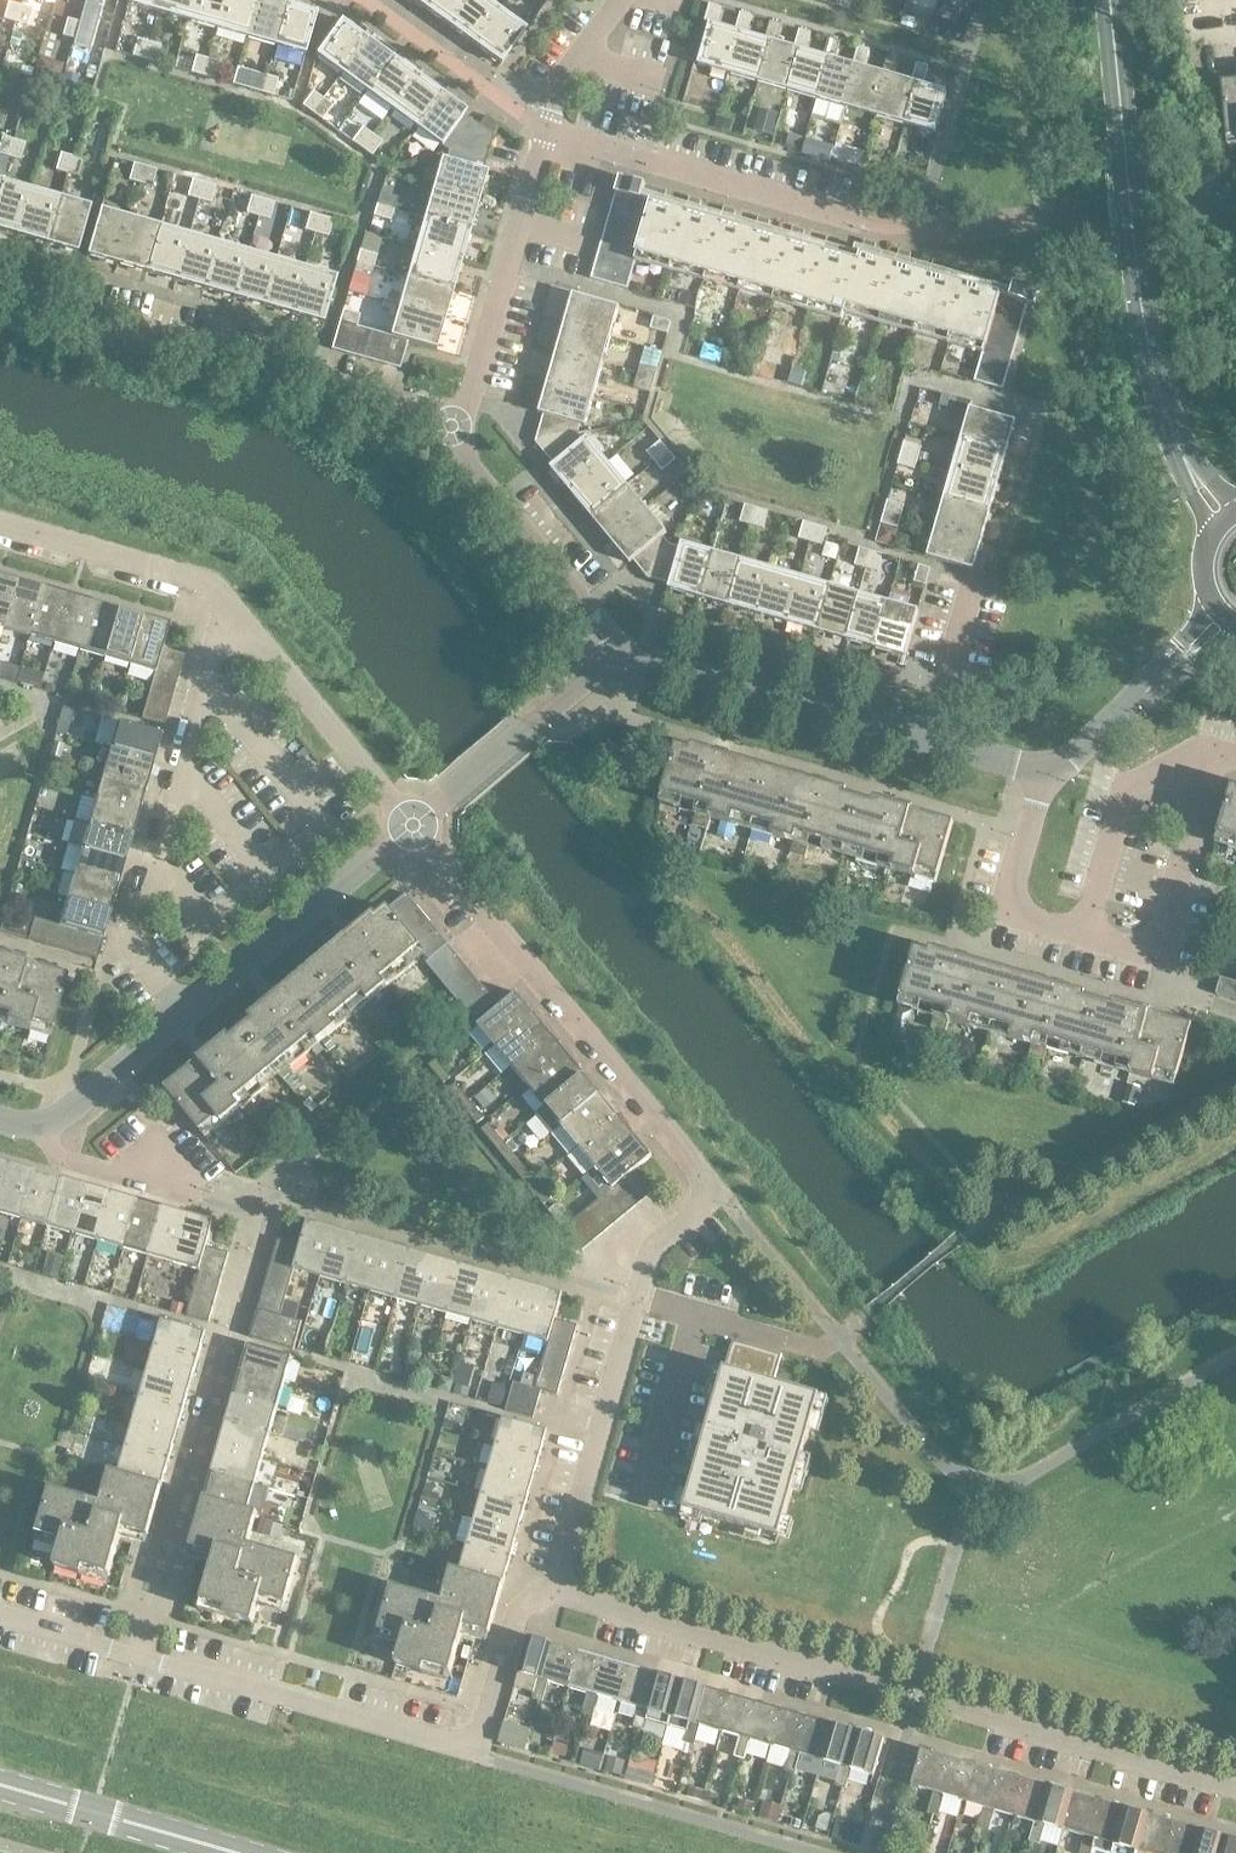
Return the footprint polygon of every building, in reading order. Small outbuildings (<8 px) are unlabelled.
[(128,4),(157,13),(161,0),(129,0),(128,4)] [(157,13),(187,21),(193,0),(161,0),(157,13)] [(187,21),(217,30),(225,0),(193,0),(187,21)] [(217,30),(246,38),(257,0),(225,0),(217,30)] [(271,0),(257,0),(246,38),(276,47),(288,5),(271,0)] [(426,10),(433,0),(412,0),(426,10)] [(426,10),(451,28),(471,0),(433,0),(426,10)] [(486,0),(471,0),(451,28),(476,46),(501,11),(486,0)] [(4,20),(15,23),(20,6),(9,2),(4,20)] [(723,8),(710,4),(705,22),(710,24),(699,65),(728,73),(741,32),(736,30),(717,25),(723,8)] [(318,13),(288,5),(276,47),(306,55),(318,13)] [(32,9),(20,6),(15,23),(27,26),(32,9)] [(526,29),(501,11),(476,46),(501,64),(526,29)] [(753,16),(741,13),(736,30),(741,32),(728,73),(758,82),(770,40),(765,39),(748,34),(753,16)] [(907,15),(904,24),(916,28),(919,18),(907,15)] [(62,36),(74,40),(79,23),(67,19),(62,36)] [(366,39),(341,21),(316,56),(341,74),(366,39)] [(783,25),(770,21),(765,39),(770,40),(758,82),(787,90),(799,49),(795,47),(778,42),(783,25)] [(91,26),(79,23),(74,40),(86,43),(91,26)] [(812,33),(800,30),(795,47),(799,49),(787,90),(817,99),(829,57),(824,56),(807,51),(812,33)] [(14,33),(10,45),(18,47),(22,36),(14,33)] [(841,41),(829,38),(824,56),(829,57),(817,99),(847,107),(859,66),(854,64),(836,59),(841,41)] [(138,39),(133,56),(144,59),(149,42),(138,39)] [(391,57),(366,39),(341,74),(366,92),(391,57)] [(161,46),(149,42),(144,59),(156,62),(161,46)] [(871,50),(859,46),(854,64),(859,66),(847,107),(876,116),(889,75),(883,73),(866,68),(871,50)] [(900,58),(888,55),(883,73),(889,75),(876,116),(906,124),(918,83),(912,81),(895,76),(900,58)] [(39,56),(34,72),(60,80),(65,63),(39,56)] [(196,56),(191,73),(203,76),(208,59),(196,56)] [(416,75),(391,57),(366,92),(391,110),(416,75)] [(220,62),(208,59),(203,76),(215,79),(220,62)] [(930,67),(917,63),(912,81),(918,83),(906,124),(936,133),(948,91),(924,85),(930,67)] [(22,66),(20,74),(32,77),(34,70),(22,66)] [(65,73),(62,84),(77,88),(80,77),(65,73)] [(255,73),(250,90),(262,93),(267,76),(255,73)] [(441,94),(416,75),(391,110),(417,128),(441,94)] [(278,80),(267,76),(262,93),(273,96),(278,80)] [(0,85),(0,92),(8,95),(12,80),(2,77),(0,85)] [(85,80),(81,92),(90,94),(94,83),(85,80)] [(1228,80),(1221,82),(1227,145),(1235,144),(1235,80),(1228,80)] [(313,92),(303,106),(313,113),(323,99),(313,92)] [(467,112),(441,94),(417,128),(449,151),(493,136),(464,115),(467,112)] [(333,106),(323,99),(313,113),(322,120),(333,106)] [(760,109),(754,130),(772,135),(778,114),(760,109)] [(718,116),(715,127),(731,131),(734,121),(718,116)] [(363,128),(353,142),(362,149),(372,135),(363,128)] [(790,133),(786,147),(800,151),(804,137),(790,133)] [(382,142),(372,135),(362,149),(372,156),(382,142)] [(9,157),(14,140),(2,136),(0,144),(0,154),(9,157)] [(483,170),(493,136),(449,151),(446,160),(441,158),(433,188),(479,201),(487,172),(483,170)] [(807,137),(803,151),(830,159),(834,145),(807,137)] [(26,143),(14,140),(9,157),(21,160),(26,143)] [(56,170),(68,174),(73,156),(61,153),(56,170)] [(84,160),(73,156),(68,174),(79,177),(84,160)] [(145,167),(134,163),(129,181),(140,184),(145,167)] [(157,170),(145,167),(140,184),(152,187),(157,170)] [(621,178),(591,279),(628,290),(638,255),(846,314),(848,307),(985,346),(975,381),(1004,390),(1028,305),(1036,307),(1041,291),(1015,284),(1003,280),(1001,288),(983,283),(978,282),(980,273),(969,270),(966,278),(943,272),(946,263),(934,260),(932,268),(909,262),(911,254),(900,250),(897,258),(874,252),(877,244),(865,241),(861,256),(837,249),(840,241),(828,237),(825,246),(803,239),(805,231),(793,228),(791,236),(768,229),(770,221),(759,218),(756,226),(733,220),(736,211),(724,208),(722,216),(699,210),(701,202),(690,198),(687,206),(665,199),(667,191),(655,188),(646,185),(621,178)] [(187,197),(199,200),(204,183),(193,179),(187,197)] [(2,181),(0,189),(0,230),(19,236),(32,190),(2,181)] [(216,186),(204,183),(199,200),(211,204),(216,186)] [(479,201),(433,188),(423,220),(471,234),(479,201)] [(62,198),(32,190),(19,236),(48,244),(62,198)] [(398,198),(381,193),(377,205),(394,210),(398,198)] [(246,214),(258,217),(263,200),(252,196),(246,214)] [(91,207),(62,198),(48,244),(78,252),(91,207)] [(275,203),(263,200),(258,217),(270,221),(275,203)] [(394,210),(377,205),(374,216),(391,222),(394,210)] [(130,218),(101,209),(87,255),(117,264),(130,218)] [(305,231),(317,234),(322,217),(310,213),(305,231)] [(334,220),(322,217),(317,234),(329,237),(334,220)] [(160,226),(130,218),(117,264),(146,272),(160,226)] [(471,234),(423,220),(416,245),(462,260),(471,234)] [(189,234),(160,226),(146,272),(176,281),(189,234)] [(219,243),(189,234),(176,281),(206,289),(219,243)] [(249,251),(219,243),(206,289),(235,298),(249,251)] [(462,260),(416,245),(407,277),(454,290),(462,260)] [(377,255),(360,250),(357,262),(374,267),(377,255)] [(278,260),(249,251),(235,298),(265,306),(278,260)] [(308,268),(278,260),(265,306),(294,315),(308,268)] [(374,267),(357,262),(353,274),(370,279),(374,267)] [(337,277),(308,268),(294,315),(324,323),(337,277)] [(370,279),(353,274),(348,291),(365,296),(370,279)] [(454,290),(407,277),(399,307),(445,320),(454,290)] [(620,307),(573,294),(565,324),(611,337),(620,307)] [(445,320),(399,307),(390,336),(394,337),(408,341),(437,350),(445,320)] [(360,315),(343,310),(339,322),(353,326),(357,327),(360,315)] [(672,322),(654,317),(651,329),(668,333),(672,322)] [(353,326),(339,322),(331,349),(345,353),(353,326)] [(611,337),(565,324),(557,354),(603,367),(611,337)] [(367,330),(357,327),(353,326),(345,353),(359,357),(367,330)] [(380,333),(367,330),(359,357),(373,361),(380,333)] [(394,337),(390,336),(380,333),(373,361),(386,365),(394,337)] [(408,341),(394,337),(386,365),(400,369),(408,341)] [(603,367),(557,354),(548,383),(594,397),(603,367)] [(634,388),(651,393),(658,370),(641,365),(634,388)] [(792,367),(788,382),(803,387),(807,372),(792,367)] [(594,397),(548,383),(540,413),(544,415),(537,442),(578,434),(581,425),(586,426),(594,397)] [(960,398),(943,394),(940,406),(957,410),(960,398)] [(1017,422),(970,408),(962,438),(1008,451),(1017,422)] [(584,440),(578,434),(537,442),(555,465),(552,468),(571,491),(608,461),(588,437),(584,440)] [(1008,451),(962,438),(953,468),(1000,481),(1008,451)] [(677,460),(661,441),(647,453),(663,471),(677,460)] [(922,446),(905,441),(898,465),(915,470),(922,446)] [(921,452),(919,458),(928,461),(930,455),(921,452)] [(628,485),(608,461),(571,491),(591,515),(628,485)] [(1000,481),(953,468),(945,497),(991,511),(1000,481)] [(648,509),(628,485),(591,515),(611,539),(648,509)] [(991,511),(945,497),(936,527),(983,541),(991,511)] [(905,505),(888,500),(881,524),(898,529),(905,505)] [(769,511),(746,505),(740,522),(764,528),(769,511)] [(667,533),(648,509),(611,539),(631,563),(634,561),(649,578),(670,544),(663,536),(667,533)] [(828,528),(804,522),(799,539),(822,546),(825,538),(828,528)] [(983,541),(936,527),(927,557),(974,570),(983,541)] [(681,548),(670,544),(649,578),(670,585),(669,589),(699,598),(712,551),(682,543),(681,548)] [(883,554),(860,548),(855,565),(879,572),(883,554)] [(742,560),(712,551),(699,598),(728,606),(742,560)] [(771,568),(742,560),(728,606),(758,614),(771,568)] [(931,568),(919,564),(914,582),(926,586),(931,568)] [(801,577),(771,568),(758,614),(787,623),(801,577)] [(0,577),(0,628),(3,629),(17,579),(1,575),(0,577)] [(830,585),(801,577),(787,623),(817,631),(830,585)] [(33,584),(17,579),(3,629),(28,636),(42,589),(32,586),(33,584)] [(860,594),(830,585),(817,631),(846,639),(860,594)] [(51,592),(42,589),(28,636),(54,643),(68,594),(52,590),(51,592)] [(83,599),(68,594),(54,643),(79,651),(92,604),(83,601),(83,599)] [(894,606),(860,594),(846,639),(881,652),(894,606)] [(102,606),(92,604),(79,651),(104,658),(118,609),(102,604),(102,606)] [(924,615),(894,606),(881,652),(911,660),(924,615)] [(134,613),(118,609),(104,658),(129,665),(142,618),(133,615),(134,613)] [(152,621),(142,618),(129,665),(155,673),(157,667),(160,658),(162,649),(170,623),(153,619),(152,621)] [(184,655),(162,649),(160,658),(182,664),(184,655)] [(182,664),(160,658),(157,667),(179,673),(182,664)] [(22,667),(18,682),(40,689),(44,673),(22,667)] [(179,673),(157,667),(155,673),(154,675),(177,682),(179,673)] [(177,682),(154,675),(152,684),(174,690),(177,682)] [(174,690),(152,684),(149,693),(172,699),(174,690)] [(172,699),(149,693),(147,701),(169,708),(172,699)] [(169,708),(147,701),(144,710),(167,716),(169,708)] [(65,708),(61,720),(73,723),(76,711),(65,708)] [(167,716),(144,710),(142,719),(164,725),(167,716)] [(162,734),(118,722),(110,748),(152,760),(155,750),(157,751),(162,734)] [(55,741),(50,757),(61,760),(66,744),(55,741)] [(697,752),(677,747),(663,796),(677,800),(674,807),(696,814),(693,825),(706,829),(709,818),(750,829),(767,768),(698,748),(697,752)] [(152,760),(110,748),(103,774),(147,786),(151,771),(149,770),(152,760)] [(842,790),(767,768),(750,829),(796,843),(792,854),(806,858),(809,846),(831,853),(833,845),(846,849),(860,800),(841,794),(842,790)] [(147,786),(103,774),(96,799),(137,811),(140,801),(143,801),(147,786)] [(1218,837),(1231,841),(1229,849),(1235,850),(1235,789),(1232,788),(1218,837)] [(137,811),(96,799),(89,824),(133,837),(137,821),(135,821),(137,811)] [(880,805),(860,800),(846,849),(859,853),(857,860),(936,883),(954,822),(881,801),(880,805)] [(67,845),(81,849),(123,861),(126,851),(128,852),(133,837),(89,824),(74,820),(67,845)] [(123,861),(81,849),(74,874),(118,887),(123,872),(120,871),(123,861)] [(118,887),(74,874),(67,900),(109,911),(111,901),(114,902),(118,887)] [(13,885),(11,891),(20,894),(22,888),(13,885)] [(449,944),(407,894),(389,908),(422,948),(421,949),(429,960),(430,960),(449,944)] [(109,911),(67,900),(59,926),(65,928),(73,930),(80,932),(88,934),(95,936),(103,939),(108,922),(106,921),(109,911)] [(422,948),(389,908),(373,922),(370,919),(313,966),(353,1016),(416,963),(411,957),(421,949),(422,948)] [(42,921),(34,918),(28,940),(36,942),(42,921)] [(50,923),(42,921),(36,942),(44,944),(50,923)] [(58,925),(50,923),(44,944),(52,947),(58,925)] [(59,926),(58,925),(52,947),(59,949),(65,928),(59,926)] [(73,930),(65,928),(59,949),(66,951),(73,930)] [(80,932),(73,930),(66,951),(74,953),(80,932)] [(88,934),(80,932),(74,953),(82,955),(88,934)] [(95,936),(88,934),(82,955),(89,957),(95,936)] [(103,939),(95,936),(89,957),(97,960),(103,939)] [(458,955),(449,944),(430,960),(429,960),(426,962),(436,974),(458,955)] [(936,955),(915,949),(901,999),(915,1003),(913,1010),(936,1017),(933,1028),(946,1032),(950,1021),(992,1033),(1010,972),(937,951),(936,955)] [(467,967),(458,955),(436,974),(445,985),(467,967)] [(50,1037),(67,976),(0,956),(0,1023),(50,1037)] [(353,1016),(313,966),(255,1014),(258,1017),(242,1031),(275,1070),(286,1061),(291,1067),(353,1016)] [(477,978),(467,967),(445,985),(455,996),(477,978)] [(1080,992),(1010,972),(992,1033),(1034,1045),(1031,1057),(1044,1060),(1047,1049),(1069,1056),(1071,1048),(1090,1056),(1104,1006),(1079,997),(1080,992)] [(1216,994),(1235,1000),(1235,982),(1221,977),(1216,994)] [(486,989),(477,978),(455,996),(464,1008),(486,989)] [(496,1001),(486,989),(464,1008),(473,1019),(496,1001)] [(517,992),(500,1006),(478,1025),(495,1046),(533,1015),(526,1007),(528,1006),(517,992)] [(1124,1012),(1104,1006),(1090,1056),(1103,1060),(1101,1067),(1180,1090),(1198,1029),(1125,1008),(1124,1012)] [(539,1023),(533,1015),(495,1046),(512,1066),(551,1034),(541,1021),(539,1023)] [(275,1070),(242,1031),(226,1044),(224,1040),(165,1089),(206,1138),(270,1085),(265,1079),(275,1070)] [(562,1046),(551,1034),(512,1066),(529,1087),(566,1055),(560,1048),(562,1046)] [(572,1063),(566,1055),(529,1087),(545,1107),(585,1074),(574,1062),(572,1063)] [(451,1078),(436,1059),(429,1066),(444,1084),(451,1078)] [(595,1086),(585,1074),(545,1107),(538,1113),(554,1133),(562,1127),(599,1096),(593,1088),(595,1086)] [(1128,1082),(1122,1102),(1135,1106),(1141,1086),(1128,1082)] [(456,1084),(449,1090),(463,1107),(471,1101),(456,1084)] [(488,1088),(476,1098),(486,1110),(498,1100),(488,1088)] [(606,1104),(599,1096),(562,1127),(579,1147),(618,1114),(608,1102),(606,1104)] [(485,1118),(471,1101),(463,1107),(477,1124),(485,1118)] [(628,1127),(618,1114),(579,1147),(595,1167),(633,1136),(626,1128),(628,1127)] [(490,1124),(482,1130),(496,1147),(504,1141),(490,1124)] [(639,1144),(633,1136),(595,1167),(613,1188),(613,1189),(621,1182),(632,1173),(652,1156),(641,1142),(639,1144)] [(518,1159),(504,1141),(496,1147),(511,1165),(518,1159)] [(11,1162),(0,1159),(0,1201),(11,1162)] [(11,1162),(0,1201),(0,1212),(22,1219),(36,1172),(26,1169),(27,1167),(11,1162)] [(523,1164),(516,1170),(530,1188),(537,1182),(523,1164)] [(45,1175),(36,1172),(22,1219),(48,1226),(62,1177),(46,1172),(45,1175)] [(640,1182),(632,1173),(621,1182),(639,1204),(650,1196),(650,1195),(640,1182)] [(78,1182),(62,1177),(48,1226),(73,1233),(87,1187),(77,1184),(78,1182)] [(552,1199),(537,1182),(530,1188),(544,1205),(552,1199)] [(639,1204),(621,1182),(613,1189),(613,1188),(609,1191),(628,1214),(639,1204)] [(96,1189),(87,1187),(73,1233),(98,1241),(113,1191),(97,1187),(96,1189)] [(128,1196),(113,1191),(98,1241),(124,1248),(137,1201),(127,1198),(128,1196)] [(628,1214),(609,1191),(598,1201),(616,1223),(628,1214)] [(147,1204),(137,1201),(124,1248),(149,1255),(163,1206),(147,1202),(147,1204)] [(616,1223),(598,1201),(587,1210),(605,1232),(616,1223)] [(557,1205),(549,1211),(564,1229),(571,1223),(557,1205)] [(179,1210),(163,1206),(149,1255),(174,1262),(187,1216),(178,1213),(179,1210)] [(605,1232),(587,1210),(575,1219),(594,1242),(605,1232)] [(197,1218),(187,1216),(174,1262),(200,1270),(202,1264),(205,1255),(207,1246),(215,1221),(198,1216),(197,1218)] [(594,1242),(575,1219),(571,1223),(564,1229),(569,1235),(583,1251),(594,1242)] [(325,1225),(308,1220),(301,1246),(298,1255),(296,1263),(294,1269),(320,1277),(334,1230),(324,1227),(325,1225)] [(343,1233),(334,1230),(320,1277),(346,1284),(360,1235),(344,1230),(343,1233)] [(375,1239),(360,1235),(346,1284),(371,1291),(384,1244),(374,1242),(375,1239)] [(301,1246),(279,1239),(276,1248),(298,1255),(301,1246)] [(394,1247),(384,1244),(371,1291),(396,1299),(410,1249),(394,1245),(394,1247)] [(229,1253),(207,1246),(205,1255),(227,1262),(229,1253)] [(298,1255),(276,1248),(273,1257),(296,1263),(298,1255)] [(425,1254),(410,1249),(396,1299),(421,1306),(435,1259),(425,1256),(425,1254)] [(227,1262),(205,1255),(202,1264),(224,1271),(227,1262)] [(296,1263),(273,1257),(271,1266),(293,1272),(294,1269),(296,1263)] [(58,1277),(62,1263),(48,1259),(44,1273),(58,1277)] [(444,1262),(435,1259),(421,1306),(447,1313),(461,1264),(445,1259),(444,1262)] [(224,1271),(202,1264),(200,1270),(200,1273),(222,1279),(224,1271)] [(477,1268),(461,1264),(447,1313),(472,1320),(486,1274),(476,1271),(477,1268)] [(293,1272),(271,1266),(268,1274),(291,1281),(293,1272)] [(222,1279),(200,1273),(197,1281),(219,1288),(222,1279)] [(291,1281),(268,1274),(266,1283),(289,1289),(291,1281)] [(495,1276),(486,1274),(472,1320),(497,1328),(511,1278),(496,1274),(495,1276)] [(527,1283),(511,1278),(497,1328),(523,1335),(536,1288),(526,1285),(527,1283)] [(219,1288),(197,1281),(194,1290),(217,1297),(219,1288)] [(289,1289),(266,1283),(263,1292),(286,1298),(289,1289)] [(546,1291),(536,1288),(523,1335),(549,1342),(551,1336),(553,1328),(556,1319),(563,1293),(546,1288),(546,1291)] [(217,1297),(194,1290),(192,1299),(214,1305),(217,1297)] [(286,1298),(263,1292),(261,1300),(284,1307),(285,1301),(286,1298)] [(214,1305),(192,1299),(189,1307),(212,1314),(214,1305)] [(284,1307),(261,1300),(258,1309),(281,1315),(284,1307)] [(284,1307),(281,1315),(295,1319),(299,1305),(285,1301),(284,1307)] [(212,1314),(189,1307),(187,1316),(209,1323),(212,1314)] [(281,1315),(258,1309),(250,1337),(294,1350),(303,1322),(295,1319),(281,1315)] [(204,1331),(163,1319),(155,1346),(199,1358),(204,1343),(201,1343),(204,1331)] [(578,1325),(556,1319),(553,1328),(575,1334),(578,1325)] [(575,1334),(553,1328),(551,1336),(573,1343),(575,1334)] [(573,1343),(551,1336),(549,1342),(548,1345),(570,1352),(573,1343)] [(733,1341),(685,1510),(780,1538),(820,1397),(774,1383),(782,1355),(733,1341)] [(292,1357),(251,1345),(248,1356),(245,1355),(241,1371),(285,1383),(292,1357)] [(570,1352),(548,1345),(546,1354),(568,1360),(570,1352)] [(199,1358),(155,1346),(148,1371),(190,1383),(192,1373),(195,1374),(199,1358)] [(568,1360),(546,1354),(543,1362),(566,1369),(568,1360)] [(405,1361),(401,1377),(416,1381),(419,1373),(415,1364),(405,1361)] [(566,1369),(543,1362),(541,1371),(563,1378),(566,1369)] [(404,1368),(392,1364),(390,1372),(401,1376),(404,1368)] [(190,1383),(148,1371),(141,1396),(185,1409),(189,1394),(187,1393),(190,1383)] [(285,1383),(241,1371),(237,1386),(239,1386),(236,1396),(278,1408),(285,1383)] [(525,1371),(522,1384),(536,1388),(538,1380),(539,1375),(525,1371)] [(563,1378),(541,1371),(539,1375),(538,1380),(561,1386),(563,1378)] [(443,1375),(439,1388),(452,1391),(456,1378),(443,1375)] [(561,1386),(538,1380),(536,1388),(542,1391),(558,1395),(561,1386)] [(514,1382),(510,1397),(538,1404),(542,1391),(536,1388),(522,1384),(514,1382)] [(493,1383),(487,1401),(502,1406),(508,1387),(493,1383)] [(330,1384),(327,1395),(338,1398),(341,1387),(330,1384)] [(458,1384),(456,1392),(470,1396),(472,1388),(458,1384)] [(185,1409),(141,1396),(133,1422),(175,1433),(178,1423),(180,1424),(185,1409)] [(278,1408),(236,1396),(233,1406),(231,1406),(226,1421),(270,1434),(278,1408)] [(538,1404),(510,1397),(506,1411),(534,1419),(538,1404)] [(546,1430),(504,1418),(496,1444),(540,1457),(545,1441),(542,1441),(546,1430)] [(460,1432),(462,1424),(446,1419),(443,1428),(460,1432)] [(270,1434),(226,1421),(222,1436),(224,1437),(221,1447),(263,1459),(270,1434)] [(175,1433),(133,1422),(126,1447),(170,1459),(175,1444),(172,1443),(175,1433)] [(540,1457),(496,1444),(489,1469),(531,1481),(534,1471),(536,1472),(540,1457)] [(170,1459),(126,1447),(119,1472),(110,1469),(101,1501),(50,1487),(37,1533),(62,1540),(55,1567),(82,1574),(84,1568),(110,1575),(121,1536),(140,1542),(142,1533),(148,1535),(163,1483),(161,1482),(164,1474),(166,1474),(170,1459)] [(263,1459),(221,1447),(219,1457),(216,1456),(212,1471),(256,1484),(263,1459)] [(531,1481),(489,1469),(482,1494),(526,1507),(530,1492),(528,1491),(531,1481)] [(256,1484),(212,1471),(208,1486),(210,1487),(207,1496),(205,1495),(190,1547),(196,1549),(194,1557),(213,1563),(202,1601),(227,1609),(225,1615),(253,1623),(261,1597),(286,1604),(299,1558),(249,1544),(258,1512),(249,1509),(256,1484)] [(426,1489),(422,1503),(438,1508),(442,1494),(426,1489)] [(526,1507),(482,1494),(475,1519),(516,1531),(519,1521),(521,1522),(526,1507)] [(420,1510),(415,1528),(433,1534),(439,1515),(420,1510)] [(516,1531),(475,1519),(467,1545),(511,1557),(516,1542),(513,1542),(516,1531)] [(261,1523),(258,1534),(281,1540),(284,1530),(261,1523)] [(511,1557),(467,1545),(460,1570),(451,1567),(442,1599),(392,1585),(379,1631),(404,1638),(396,1664),(424,1672),(426,1666),(451,1673),(462,1634),(481,1640),(483,1631),(490,1633),(505,1581),(502,1580),(505,1572),(507,1572),(511,1557)] [(529,1637),(514,1687),(534,1693),(535,1689),(538,1679),(545,1681),(555,1645),(529,1637)] [(580,1652),(555,1645),(545,1681),(538,1679),(535,1689),(546,1692),(549,1682),(570,1688),(580,1652)] [(605,1659),(580,1652),(570,1688),(588,1694),(595,1695),(605,1659)] [(631,1666),(605,1659),(595,1695),(588,1694),(585,1703),(596,1706),(599,1697),(620,1703),(631,1666)] [(656,1674),(631,1666),(620,1703),(639,1708),(645,1710),(656,1674)] [(681,1681),(656,1674),(645,1710),(639,1708),(636,1718),(647,1721),(647,1720),(668,1726),(681,1681)] [(707,1688),(681,1681),(668,1726),(663,1746),(682,1751),(684,1742),(695,1745),(698,1735),(687,1732),(690,1723),(697,1725),(707,1688)] [(732,1696),(707,1688),(697,1725),(690,1723),(687,1732),(698,1735),(701,1726),(722,1732),(732,1696)] [(546,1692),(535,1689),(534,1693),(532,1699),(543,1702),(546,1692)] [(757,1703),(732,1696),(722,1732),(740,1737),(747,1739),(757,1703)] [(596,1706),(585,1703),(583,1713),(593,1716),(596,1706)] [(783,1710),(757,1703),(747,1739),(740,1737),(737,1747),(748,1750),(751,1740),(772,1746),(783,1710)] [(808,1717),(783,1710),(772,1746),(791,1752),(797,1754),(808,1717)] [(833,1725),(808,1717),(797,1754),(791,1752),(788,1761),(798,1764),(799,1761),(821,1767),(823,1761),(833,1725)] [(647,1721),(636,1718),(633,1727),(644,1731),(647,1721)] [(505,1722),(500,1742),(525,1749),(530,1729),(505,1722)] [(858,1732),(833,1725),(823,1761),(841,1766),(848,1768),(858,1732)] [(885,1739),(858,1732),(848,1768),(841,1766),(838,1776),(849,1779),(852,1769),(874,1776),(885,1739)] [(555,1743),(552,1754),(566,1758),(569,1747),(555,1743)] [(748,1750),(737,1747),(735,1757),(745,1760),(748,1750)] [(630,1748),(623,1773),(650,1781),(658,1756),(630,1748)] [(584,1750),(580,1765),(600,1771),(604,1755),(584,1750)] [(948,1758),(922,1750),(911,1786),(934,1793),(931,1802),(942,1805),(945,1796),(938,1794),(948,1758)] [(610,1756),(606,1771),(622,1776),(626,1760),(610,1756)] [(974,1765),(948,1758),(938,1794),(945,1796),(963,1801),(974,1765)] [(798,1764),(788,1761),(785,1771),(796,1774),(798,1764)] [(999,1772),(974,1765),(963,1801),(984,1807),(982,1817),(992,1820),(995,1810),(988,1808),(999,1772)] [(1024,1779),(999,1772),(988,1808),(995,1810),(1013,1816),(1024,1779)] [(849,1779),(838,1776),(835,1786),(846,1789),(849,1779)] [(1049,1787),(1024,1779),(1013,1816),(1035,1822),(1032,1831),(1043,1834),(1045,1825),(1039,1823),(1049,1787)] [(690,1787),(688,1795),(702,1799),(704,1791),(690,1787)] [(1074,1794),(1049,1787),(1039,1823),(1045,1825),(1064,1830),(1074,1794)] [(706,1792),(703,1799),(717,1804),(719,1796),(706,1792)] [(1099,1801),(1074,1794),(1064,1830),(1085,1836),(1082,1846),(1093,1849),(1096,1839),(1089,1837),(1099,1801)] [(741,1800),(738,1810),(752,1814),(755,1804),(741,1800)] [(764,1801),(760,1816),(777,1821),(782,1806),(764,1801)] [(1099,1801),(1089,1837),(1096,1839),(1093,1849),(1107,1852),(1113,1852),(1115,1845),(1125,1808),(1099,1801)] [(939,1815),(942,1805),(931,1802),(928,1812),(939,1815)] [(1125,1808),(1115,1845),(1113,1852),(1143,1852),(1140,1852),(1151,1816),(1125,1808)] [(821,1815),(817,1828),(829,1832),(834,1814),(827,1812),(821,1815)] [(1151,1816),(1140,1852),(1143,1852),(1167,1852),(1176,1823),(1151,1816)] [(989,1830),(992,1820),(982,1817),(979,1827),(989,1830)] [(793,1819),(791,1825),(799,1828),(801,1821),(793,1819)] [(1176,1823),(1167,1852),(1194,1852),(1201,1830),(1176,1823)] [(836,1828),(833,1838),(848,1843),(851,1832),(836,1828)] [(1201,1830),(1194,1852),(1222,1852),(1226,1837),(1201,1830)] [(1040,1844),(1043,1834),(1032,1831),(1029,1841),(1040,1844)] [(1226,1837),(1222,1852),(1235,1852),(1235,1840),(1226,1837)]
